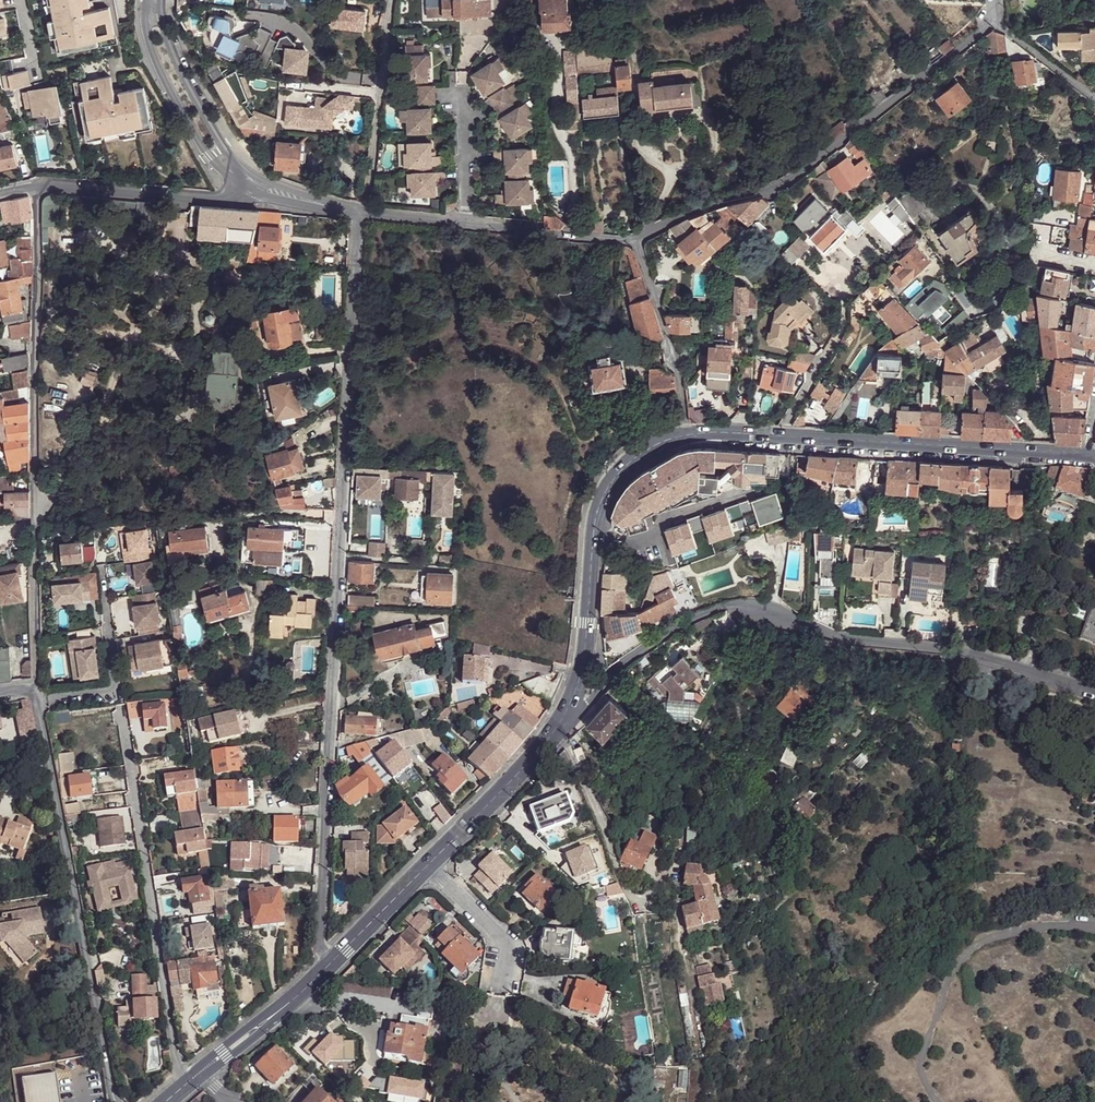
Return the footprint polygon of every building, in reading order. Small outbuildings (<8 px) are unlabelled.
[(57,3),(54,4),(57,20),(60,36),(63,35),(67,51),(99,45),(100,45),(99,40),(116,36),(110,7),(93,11),(91,0),(57,0),(57,3)] [(436,6),(441,6),(441,16),(491,14),(491,0),(441,0),(436,1),(436,6)] [(568,28),(572,28),(571,13),(569,13),(568,0),(539,0),(539,11),(543,12),(543,29),(560,28),(568,28)] [(1007,12),(1017,11),(1016,0),(1005,0),(1006,2),(1006,6),(1006,9),(1007,12)] [(426,17),(441,16),(441,6),(436,6),(431,7),(425,7),(426,17)] [(367,11),(333,7),(331,26),(365,29),(367,11)] [(968,22),(962,13),(950,23),(956,31),(968,22)] [(224,18),(210,15),(206,25),(206,26),(206,27),(207,28),(211,30),(209,33),(209,36),(210,39),(210,41),(212,43),(213,45),(216,48),(214,52),(230,60),(233,53),(240,52),(246,55),(248,50),(261,55),(257,64),(266,67),(274,46),(287,47),(285,60),(294,61),(293,70),(302,71),(307,67),(308,53),(306,49),(295,47),(296,43),(288,35),(280,37),(278,41),(270,38),(272,33),(259,27),(254,38),(248,33),(237,37),(236,39),(232,37),(230,31),(232,30),(233,28),(234,26),(235,23),(234,21),(233,19),(232,18),(230,16),(228,16),(225,15),(224,18)] [(57,20),(49,21),(52,37),(56,37),(60,36),(57,20)] [(1007,51),(1005,33),(994,28),(988,32),(989,53),(1007,51)] [(1081,48),(1082,61),(1094,61),(1094,28),(1090,28),(1090,32),(1058,32),(1058,43),(1081,44),(1081,48)] [(60,36),(56,37),(60,54),(67,52),(67,51),(63,35),(60,36)] [(116,36),(99,40),(100,45),(99,45),(100,47),(119,44),(117,36),(116,36)] [(945,54),(955,47),(950,40),(939,47),(945,54)] [(578,66),(605,63),(612,63),(609,44),(576,48),(577,54),(578,66)] [(967,48),(960,54),(965,59),(972,54),(967,48)] [(430,66),(430,54),(403,56),(404,83),(427,82),(427,67),(430,66)] [(578,68),(578,66),(577,54),(567,55),(568,72),(578,71),(578,68)] [(497,59),(471,75),(484,96),(505,83),(498,72),(503,69),(497,59)] [(1025,61),(1025,59),(1014,61),(1017,83),(1036,80),(1033,60),(1029,60),(1025,61)] [(294,61),(285,60),(284,69),(293,70),(294,61)] [(620,89),(632,87),(629,66),(628,66),(627,60),(616,61),(620,89)] [(609,70),(615,69),(615,62),(612,63),(605,63),(605,64),(578,68),(578,71),(578,74),(609,70)] [(217,64),(207,68),(243,135),(275,138),(276,126),(252,123),(247,112),(244,107),(248,106),(246,101),(247,101),(247,99),(241,84),(245,83),(243,78),(239,80),(236,72),(224,77),(220,70),(217,64)] [(906,83),(915,77),(913,71),(909,64),(900,66),(896,70),(906,83)] [(26,70),(9,74),(13,88),(29,85),(26,70)] [(82,81),(85,98),(80,99),(86,131),(86,132),(102,129),(103,133),(119,130),(135,127),(137,134),(136,130),(135,123),(151,120),(145,87),(114,92),(111,75),(82,81)] [(570,103),(580,102),(578,77),(569,78),(570,103)] [(80,99),(85,98),(82,81),(82,79),(74,81),(78,99),(80,99)] [(644,110),(657,109),(654,87),(653,81),(641,83),(644,110)] [(691,83),(693,105),(693,108),(695,109),(701,108),(701,107),(699,82),(691,83)] [(950,115),(971,98),(965,90),(963,91),(956,82),(936,97),(950,115)] [(245,83),(241,84),(247,99),(251,98),(245,83)] [(657,109),(693,105),(691,83),(654,87),(657,109)] [(505,91),(508,96),(517,90),(514,85),(505,91)] [(55,86),(31,90),(36,116),(49,114),(51,125),(62,123),(60,111),(63,110),(60,94),(57,95),(55,86)] [(417,96),(434,96),(433,87),(417,87),(417,96)] [(620,113),(618,95),(617,87),(597,89),(598,97),(593,98),(589,98),(583,99),(585,116),(620,113)] [(488,98),(493,106),(508,96),(505,91),(503,88),(488,98)] [(995,89),(986,94),(992,106),(1002,101),(995,89)] [(517,90),(508,96),(512,102),(521,96),(517,90)] [(878,104),(886,99),(883,93),(874,97),(878,104)] [(318,97),(316,109),(288,106),(286,123),(332,129),(334,116),(344,107),(353,108),(354,96),(340,94),(337,97),(336,96),(331,101),(330,98),(318,97)] [(871,110),(878,104),(874,97),(873,94),(865,97),(871,110)] [(434,105),(434,96),(417,96),(417,106),(434,105)] [(508,96),(493,106),(498,114),(513,104),(512,102),(508,96)] [(0,97),(0,130),(0,131),(15,128),(9,116),(0,97)] [(571,124),(581,124),(580,102),(570,103),(571,124)] [(531,112),(525,103),(499,119),(512,140),(532,127),(525,116),(531,112)] [(406,133),(431,132),(430,109),(399,110),(399,121),(406,121),(406,133)] [(250,111),(247,112),(252,123),(276,126),(277,120),(250,111)] [(151,120),(135,123),(136,130),(153,127),(152,120),(151,120)] [(831,141),(845,130),(845,124),(843,121),(826,134),(831,141)] [(135,127),(119,130),(121,137),(137,134),(135,127)] [(13,139),(18,136),(16,129),(10,132),(13,139)] [(86,131),(85,131),(86,139),(104,136),(103,133),(102,129),(86,132),(86,131)] [(640,136),(640,145),(661,143),(660,134),(640,136)] [(824,146),(831,141),(826,134),(819,139),(824,146)] [(852,138),(846,144),(854,154),(863,147),(858,141),(852,138)] [(356,141),(348,140),(346,156),(354,158),(356,141)] [(300,160),(300,151),(301,144),(278,141),(277,143),(277,150),(276,158),(275,166),(299,168),(300,160)] [(356,141),(354,158),(354,161),(363,162),(365,143),(356,141)] [(430,143),(407,144),(407,154),(404,154),(404,167),(414,167),(432,166),(442,165),(442,157),(435,157),(431,157),(431,152),(430,143)] [(0,147),(0,169),(17,165),(12,144),(0,147)] [(532,148),(493,150),(493,159),(500,159),(504,159),(504,164),(505,173),(508,173),(524,173),(529,172),(528,163),(532,162),(532,148)] [(842,191),(865,175),(857,164),(854,166),(847,157),(830,170),(829,171),(842,191)] [(857,164),(865,175),(872,170),(864,159),(857,164)] [(823,160),(819,163),(825,171),(826,172),(829,171),(830,170),(823,160)] [(1059,170),(1057,170),(1054,198),(1079,200),(1082,172),(1063,170),(1059,170)] [(445,181),(445,171),(432,172),(414,172),(407,173),(407,187),(411,187),(411,197),(436,196),(435,187),(435,181),(439,181),(445,181)] [(832,197),(841,192),(826,172),(825,171),(817,178),(832,197)] [(509,180),(505,180),(505,190),(505,194),(501,195),(495,195),(495,205),(533,203),(533,189),(530,189),(529,179),(524,180),(509,180)] [(911,189),(899,198),(912,216),(918,212),(925,207),(911,189)] [(1090,217),(1094,194),(1086,192),(1084,204),(1079,203),(1076,217),(1090,219),(1090,217)] [(41,204),(42,225),(48,226),(58,226),(58,195),(51,195),(47,196),(43,199),(41,204)] [(28,196),(7,200),(11,220),(24,218),(24,219),(31,218),(32,215),(28,196)] [(100,198),(69,196),(69,199),(81,200),(81,201),(97,202),(96,205),(99,205),(99,202),(100,198)] [(762,196),(728,204),(738,213),(745,220),(747,223),(750,220),(769,201),(762,196)] [(815,222),(819,226),(822,223),(818,219),(828,209),(817,197),(794,218),(803,228),(811,225),(815,222)] [(127,200),(100,198),(99,202),(99,205),(99,206),(127,209),(127,200)] [(0,202),(0,203),(4,223),(10,221),(11,224),(23,221),(24,233),(32,232),(32,227),(31,218),(24,219),(24,218),(11,220),(7,200),(3,201),(0,202)] [(728,204),(720,207),(733,219),(738,213),(728,204)] [(201,207),(193,206),(192,225),(200,226),(201,207)] [(253,241),(260,211),(201,207),(200,226),(200,236),(253,241)] [(978,219),(972,209),(940,231),(948,244),(946,245),(957,261),(967,254),(966,251),(972,247),(967,234),(969,229),(970,228),(970,227),(978,219)] [(268,212),(260,211),(253,241),(252,247),(260,248),(262,226),(267,226),(267,219),(268,212)] [(282,213),(268,212),(267,219),(281,221),(282,215),(282,213)] [(706,212),(690,218),(698,228),(701,231),(713,220),(706,212)] [(918,212),(912,216),(916,222),(921,217),(918,212)] [(809,235),(824,250),(825,249),(832,243),(839,236),(845,230),(847,228),(831,213),(822,223),(819,226),(809,235)] [(313,216),(299,215),(298,225),(306,226),(307,218),(313,219),(313,216)] [(544,221),(544,228),(560,229),(566,223),(561,216),(543,215),(544,221)] [(1088,228),(1090,219),(1076,217),(1075,226),(1088,228)] [(690,218),(671,228),(682,241),(698,228),(690,218)] [(713,220),(701,231),(714,247),(728,235),(715,220),(713,220)] [(756,227),(754,229),(765,240),(771,235),(758,224),(756,227)] [(1087,240),(1088,228),(1075,226),(1074,226),(1070,225),(1069,236),(1072,237),(1087,240)] [(281,227),(267,226),(262,226),(260,248),(279,249),(281,227)] [(701,231),(698,228),(682,241),(681,242),(682,243),(694,258),(695,259),(696,258),(698,260),(714,247),(701,231)] [(1088,228),(1087,240),(1085,251),(1094,253),(1094,230),(1088,228)] [(512,234),(492,232),(491,242),(500,243),(503,241),(511,242),(512,234)] [(798,257),(810,245),(799,234),(787,245),(798,257)] [(32,235),(22,237),(22,266),(32,266),(32,235)] [(728,235),(714,247),(721,254),(727,249),(730,246),(734,243),(728,235)] [(1085,251),(1087,240),(1072,237),(1069,249),(1085,251)] [(690,262),(694,258),(682,243),(678,247),(690,262)] [(930,259),(916,243),(899,258),(903,263),(901,265),(899,263),(895,268),(896,269),(906,280),(930,259)] [(249,261),(258,262),(259,258),(260,248),(252,247),(249,261)] [(279,249),(260,248),(259,258),(279,260),(279,249)] [(641,266),(637,253),(631,255),(634,268),(641,266)] [(644,276),(641,266),(634,268),(633,269),(636,279),(644,276)] [(1065,297),(1070,273),(1045,268),(1041,293),(1061,296),(1065,297)] [(900,286),(906,280),(896,269),(890,275),(900,286)] [(0,282),(0,300),(2,314),(22,310),(22,306),(20,300),(18,283),(32,281),(32,276),(0,282)] [(650,296),(644,276),(636,279),(630,280),(626,281),(632,303),(650,296)] [(886,286),(877,276),(863,290),(871,300),(881,291),(886,286)] [(923,288),(905,303),(916,316),(925,308),(929,312),(948,295),(947,294),(952,290),(945,282),(935,278),(933,278),(926,284),(933,291),(929,294),(923,288)] [(759,299),(747,285),(735,284),(734,312),(748,313),(749,312),(749,306),(759,307),(759,306),(759,299)] [(883,293),(878,297),(884,303),(894,297),(895,297),(898,294),(893,289),(890,286),(888,288),(889,288),(883,293)] [(805,312),(811,314),(814,311),(802,299),(799,301),(791,293),(775,310),(773,318),(770,331),(768,331),(767,338),(770,344),(782,345),(787,342),(790,328),(798,320),(805,312)] [(663,336),(650,296),(632,303),(641,343),(663,336)] [(1056,327),(1060,300),(1040,297),(1037,296),(1038,298),(1040,321),(1041,325),(1056,327)] [(884,303),(877,308),(898,334),(918,322),(895,297),(894,297),(884,303)] [(1034,322),(1040,321),(1038,298),(1026,300),(1029,322),(1034,322)] [(1029,322),(1026,300),(1020,301),(1022,323),(1029,322)] [(253,301),(249,301),(253,331),(260,329),(258,320),(260,320),(258,308),(256,308),(255,301),(253,301)] [(718,302),(707,301),(707,308),(718,309),(718,302)] [(1076,303),(1072,330),(1094,333),(1094,306),(1076,303)] [(303,339),(298,308),(265,313),(271,346),(292,342),(292,341),(303,339)] [(943,327),(948,333),(972,317),(964,308),(943,327)] [(212,309),(204,312),(203,322),(210,327),(219,324),(220,314),(212,309)] [(23,317),(22,310),(2,314),(3,321),(23,317)] [(801,324),(811,314),(805,312),(798,320),(801,324)] [(689,327),(690,315),(666,314),(671,329),(674,329),(688,330),(689,330),(689,327)] [(699,327),(699,316),(690,315),(689,327),(699,327)] [(30,340),(31,321),(24,323),(24,324),(9,326),(11,340),(21,339),(22,340),(24,342),(25,342),(28,341),(30,340)] [(1045,355),(1041,325),(1040,321),(1034,322),(1038,355),(1045,355)] [(926,332),(918,322),(898,334),(893,338),(902,346),(920,335),(926,332)] [(1071,346),(1070,329),(1056,327),(1041,325),(1045,355),(1057,356),(1072,358),(1071,346)] [(856,328),(852,327),(848,333),(854,336),(856,328)] [(1072,330),(1070,329),(1071,346),(1084,347),(1094,348),(1094,333),(1072,330)] [(937,341),(928,331),(926,332),(920,335),(924,349),(925,349),(927,348),(940,344),(937,341)] [(974,331),(945,349),(945,350),(966,372),(1006,349),(997,334),(981,344),(977,336),(976,334),(974,331)] [(724,345),(709,344),(708,352),(708,356),(707,367),(730,369),(730,366),(731,355),(731,352),(732,346),(724,345)] [(1087,350),(1086,356),(1082,355),(1084,347),(1071,346),(1072,358),(1094,361),(1094,351),(1087,350)] [(945,349),(942,347),(927,348),(925,349),(925,356),(945,357),(945,350),(945,349)] [(789,357),(789,358),(806,362),(809,352),(798,350),(789,357)] [(17,355),(1,358),(4,372),(29,367),(30,353),(17,355)] [(239,374),(240,369),(241,356),(218,353),(217,366),(216,372),(239,374)] [(627,383),(622,356),(610,358),(610,353),(598,355),(599,361),(590,362),(594,389),(627,383)] [(877,353),(875,353),(859,377),(863,378),(876,379),(876,371),(877,353)] [(900,373),(901,355),(898,355),(893,354),(877,353),(876,371),(900,373)] [(1094,362),(1094,361),(1072,358),(1057,356),(1052,384),(1073,387),(1090,389),(1094,362)] [(806,362),(789,358),(787,368),(764,364),(759,385),(773,388),(774,385),(791,389),(795,369),(804,371),(806,362)] [(752,371),(752,361),(744,360),(744,370),(752,371)] [(729,388),(730,369),(707,367),(706,386),(729,388)] [(17,372),(20,388),(29,386),(29,374),(29,371),(17,372)] [(239,374),(216,372),(212,371),(211,383),(209,403),(209,404),(222,406),(223,403),(236,404),(239,374)] [(975,382),(966,372),(966,374),(964,392),(969,393),(974,393),(974,388),(975,382)] [(966,374),(943,373),(942,391),(955,392),(964,392),(966,374)] [(677,391),(675,374),(665,375),(649,376),(651,394),(677,391)] [(751,392),(752,376),(743,376),(741,391),(751,392)] [(277,416),(303,410),(295,377),(270,383),(277,416)] [(863,378),(859,377),(852,388),(835,413),(833,416),(836,419),(863,378)] [(90,391),(94,381),(83,378),(80,388),(90,391)] [(207,382),(202,381),(200,408),(209,404),(207,404),(207,402),(209,403),(211,383),(207,382)] [(933,381),(923,381),(923,392),(922,396),(922,402),(931,402),(933,381)] [(827,387),(818,382),(811,394),(819,399),(827,387)] [(1072,407),(1073,387),(1052,384),(1048,383),(1051,408),(1072,407)] [(828,408),(835,413),(852,388),(848,385),(844,392),(837,387),(826,403),(828,408)] [(1088,407),(1090,389),(1073,387),(1072,407),(1088,407)] [(985,393),(981,388),(974,388),(974,393),(973,404),(984,404),(985,393)] [(15,389),(3,391),(0,392),(0,419),(0,421),(5,420),(6,423),(29,419),(29,402),(21,403),(18,389),(15,389)] [(209,404),(200,408),(235,412),(236,404),(223,403),(222,406),(209,404)] [(984,410),(984,404),(973,404),(972,408),(972,412),(984,413),(984,410)] [(921,410),(901,409),(900,432),(919,433),(921,410)] [(941,411),(921,410),(919,433),(939,435),(939,430),(940,417),(941,411)] [(1003,411),(984,410),(984,413),(983,437),(1011,439),(1012,422),(1003,411)] [(969,412),(962,411),(961,436),(983,437),(984,413),(972,412),(969,412)] [(803,417),(799,413),(792,425),(805,426),(806,426),(806,423),(803,417)] [(896,432),(897,415),(888,415),(887,431),(896,432)] [(1082,444),(1086,417),(1069,416),(1066,416),(1052,415),(1055,442),(1082,444)] [(950,418),(940,417),(939,430),(949,431),(950,418)] [(0,421),(4,441),(8,439),(29,436),(29,419),(6,423),(5,420),(0,421)] [(8,439),(4,441),(9,470),(20,469),(19,461),(17,452),(29,450),(29,436),(8,439)] [(288,439),(285,442),(288,451),(294,471),(305,468),(299,447),(297,448),(294,438),(288,439)] [(285,442),(276,448),(278,454),(288,451),(285,442)] [(717,496),(717,490),(698,488),(700,466),(715,467),(716,448),(703,448),(688,449),(677,452),(650,468),(642,473),(632,482),(623,492),(620,498),(616,506),(612,517),(611,521),(612,524),(613,527),(614,528),(617,530),(620,532),(623,533),(626,533),(629,533),(625,521),(644,516),(678,507),(677,503),(696,498),(697,502),(717,496)] [(767,451),(716,448),(715,464),(723,464),(730,465),(736,465),(736,472),(735,478),(735,481),(750,482),(750,476),(764,477),(765,474),(767,451)] [(29,459),(29,450),(17,452),(19,461),(29,459)] [(267,457),(274,479),(280,477),(295,473),(294,471),(288,451),(278,454),(267,457)] [(780,452),(767,451),(765,474),(778,474),(780,452)] [(791,453),(780,452),(778,474),(789,475),(791,453)] [(821,455),(809,454),(805,472),(820,475),(834,479),(838,456),(821,455)] [(857,457),(838,456),(834,479),(853,481),(855,481),(857,457)] [(885,490),(918,493),(919,477),(911,477),(911,475),(907,475),(908,460),(888,459),(885,490)] [(933,462),(920,461),(919,477),(939,480),(955,487),(958,488),(959,463),(947,462),(935,461),(933,462)] [(990,465),(959,463),(958,488),(958,490),(989,490),(990,465)] [(989,490),(989,499),(1008,499),(1009,485),(1009,467),(990,465),(989,490)] [(700,466),(698,488),(717,490),(718,480),(722,481),(733,471),(730,468),(720,475),(719,475),(719,468),(715,467),(700,466)] [(390,469),(353,467),(353,474),(359,474),(381,475),(389,476),(390,469)] [(389,476),(389,477),(397,478),(396,497),(419,498),(420,478),(426,479),(427,471),(419,470),(419,477),(407,477),(406,470),(390,469),(389,476)] [(1086,493),(1092,475),(1093,473),(1084,472),(1071,470),(1071,471),(1063,470),(1050,469),(1048,476),(1045,478),(1043,482),(1043,486),(1045,490),(1049,492),(1053,492),(1082,502),(1083,499),(1086,493)] [(434,482),(435,471),(427,471),(426,479),(426,482),(434,482)] [(453,513),(455,472),(435,471),(434,482),(432,512),(453,513)] [(380,497),(381,475),(359,474),(358,495),(380,497)] [(274,479),(277,490),(283,488),(280,477),(274,479)] [(335,486),(335,479),(333,479),(325,480),(321,481),(323,489),(335,486)] [(853,481),(834,479),(833,486),(850,488),(853,481)] [(4,492),(14,492),(13,485),(8,485),(8,481),(0,481),(0,492),(4,492)] [(1022,485),(1009,485),(1008,499),(1008,512),(1021,512),(1021,492),(1022,485)] [(282,506),(305,507),(303,498),(301,498),(301,490),(293,491),(290,492),(289,487),(283,488),(277,490),(282,506)] [(19,516),(29,516),(29,500),(29,492),(14,492),(4,492),(4,506),(19,505),(19,516)] [(1086,493),(1083,499),(1094,504),(1094,496),(1086,493)] [(687,523),(665,530),(672,552),(695,545),(691,533),(705,528),(709,540),(732,533),(729,523),(756,514),(759,524),(782,516),(775,495),(748,504),(748,501),(724,509),(724,510),(702,518),(701,514),(686,519),(687,523)] [(371,515),(370,537),(386,537),(386,515),(371,515)] [(644,516),(625,521),(629,533),(647,528),(644,516)] [(158,524),(160,535),(166,534),(165,523),(158,524)] [(186,527),(180,528),(169,529),(170,539),(172,549),(207,546),(205,525),(200,526),(186,527)] [(769,545),(789,540),(791,525),(766,533),(769,545)] [(266,527),(259,527),(249,526),(248,539),(248,547),(254,547),(254,561),(283,563),(285,528),(280,528),(266,527)] [(130,550),(125,551),(127,560),(152,555),(151,546),(150,546),(147,527),(128,531),(131,546),(130,546),(130,550)] [(819,557),(819,561),(819,573),(835,574),(836,545),(834,545),(835,529),(814,532),(814,557),(819,557)] [(122,532),(125,551),(130,550),(130,546),(131,546),(128,531),(122,532)] [(208,550),(207,546),(172,549),(170,539),(166,539),(168,554),(185,552),(208,550)] [(243,561),(254,561),(254,547),(248,547),(248,539),(244,539),(243,561)] [(411,551),(422,551),(423,539),(412,539),(411,551)] [(83,559),(82,546),(81,540),(80,540),(60,543),(62,561),(83,559)] [(369,555),(386,556),(386,542),(370,541),(369,555)] [(94,558),(96,551),(94,545),(82,546),(83,559),(94,558)] [(878,592),(889,594),(893,553),(854,550),(851,575),(879,578),(878,592)] [(186,561),(185,552),(168,554),(169,563),(186,561)] [(441,562),(453,563),(453,555),(441,554),(441,562)] [(157,579),(153,558),(135,561),(138,582),(157,579)] [(380,567),(381,562),(351,561),(350,580),(372,581),(373,567),(380,567)] [(928,586),(943,588),(945,565),(912,561),(908,599),(926,601),(927,592),(928,586)] [(18,592),(16,581),(19,581),(17,570),(14,571),(12,563),(0,566),(0,596),(18,592)] [(427,575),(426,598),(426,600),(451,601),(452,586),(453,574),(450,574),(428,572),(427,575)] [(604,573),(602,589),(624,589),(624,573),(604,573)] [(639,613),(638,613),(642,628),(677,610),(674,604),(678,601),(671,588),(663,573),(651,577),(649,583),(653,592),(655,592),(654,594),(659,602),(640,611),(639,613)] [(258,579),(257,593),(271,594),(272,588),(272,580),(266,580),(258,579)] [(74,602),(83,600),(92,598),(89,581),(56,587),(59,604),(74,602)] [(220,589),(218,583),(200,589),(208,617),(231,611),(233,610),(228,594),(227,588),(226,588),(220,589)] [(602,589),(602,613),(606,613),(624,613),(624,589),(602,589)] [(245,590),(228,594),(233,610),(231,611),(233,614),(251,609),(245,590)] [(647,590),(644,598),(652,601),(654,594),(655,592),(653,592),(647,590)] [(156,591),(132,595),(135,605),(134,605),(138,625),(161,621),(156,591)] [(0,596),(0,602),(19,598),(18,592),(0,596)] [(1079,638),(1093,643),(1094,638),(1094,593),(1079,638)] [(295,623),(295,625),(312,626),(313,612),(315,613),(316,597),(307,597),(307,600),(298,600),(298,594),(289,594),(289,602),(289,605),(285,605),(286,602),(274,601),(273,612),(271,612),(270,631),(284,631),(284,623),(295,623)] [(348,604),(365,605),(365,595),(349,595),(348,604)] [(365,605),(374,605),(375,596),(365,595),(365,605)] [(84,608),(83,600),(74,602),(75,610),(84,608)] [(174,624),(180,623),(177,604),(171,605),(174,624)] [(974,624),(976,608),(962,606),(960,623),(974,624)] [(209,621),(233,614),(231,611),(208,617),(209,621)] [(624,613),(606,613),(607,627),(607,637),(607,638),(642,628),(638,613),(624,613)] [(715,615),(700,621),(700,628),(716,626),(715,615)] [(374,634),(379,655),(382,657),(404,651),(407,650),(420,647),(425,650),(431,648),(435,643),(433,638),(447,634),(444,620),(430,623),(430,626),(417,629),(418,632),(416,632),(413,623),(400,627),(400,626),(399,626),(399,627),(374,634)] [(295,632),(295,625),(295,623),(284,623),(284,631),(295,632)] [(183,640),(181,628),(174,629),(177,641),(183,640)] [(77,649),(81,676),(98,673),(94,644),(96,644),(94,635),(68,639),(69,650),(77,649)] [(163,665),(178,663),(177,659),(174,637),(159,639),(163,665)] [(138,669),(163,665),(159,639),(134,643),(138,669)] [(138,669),(134,643),(127,644),(131,671),(138,669)] [(490,657),(490,648),(474,644),(472,656),(490,657)] [(11,681),(10,648),(0,648),(0,682),(11,681)] [(73,677),(81,676),(77,649),(69,650),(73,677)] [(667,665),(648,683),(655,690),(657,688),(664,696),(669,696),(669,699),(683,700),(684,691),(684,688),(699,675),(683,657),(670,668),(667,665)] [(178,663),(180,677),(194,674),(193,668),(187,669),(186,658),(177,659),(178,663)] [(489,668),(490,660),(465,658),(463,683),(483,684),(484,668),(489,668)] [(31,678),(31,659),(24,660),(23,662),(21,665),(22,674),(27,675),(27,678),(31,678)] [(810,670),(801,668),(799,675),(809,677),(810,670)] [(540,678),(532,693),(545,699),(550,704),(558,689),(564,675),(558,674),(557,678),(557,679),(552,683),(540,678)] [(798,679),(794,676),(788,684),(791,688),(778,706),(793,716),(808,699),(812,702),(819,693),(799,678),(798,679)] [(852,689),(850,702),(865,703),(866,691),(852,689)] [(683,700),(669,699),(665,699),(659,702),(659,708),(672,721),(691,720),(700,701),(693,701),(693,692),(684,691),(683,700)] [(603,694),(596,703),(602,708),(610,699),(603,694)] [(610,699),(602,708),(587,725),(606,742),(611,746),(635,719),(611,698),(610,699)] [(153,730),(165,729),(163,699),(142,701),(143,707),(144,718),(144,721),(152,720),(153,730)] [(472,700),(461,703),(462,708),(477,704),(472,700)] [(26,701),(21,701),(26,731),(30,731),(35,730),(30,704),(28,701),(26,701)] [(502,724),(523,742),(533,731),(539,722),(514,701),(505,711),(502,708),(500,707),(493,701),(485,710),(502,724)] [(450,711),(450,706),(435,718),(439,723),(451,712),(450,711)] [(143,707),(127,708),(129,719),(144,718),(143,707)] [(235,711),(198,721),(201,733),(207,732),(210,743),(241,735),(235,711)] [(347,717),(345,734),(375,736),(376,719),(347,717)] [(862,729),(865,725),(857,717),(853,722),(862,729)] [(152,720),(144,721),(145,732),(153,731),(153,730),(152,720)] [(508,760),(523,742),(502,724),(486,742),(508,760)] [(444,742),(426,726),(397,734),(389,736),(393,742),(399,750),(426,742),(426,746),(435,753),(444,742)] [(570,740),(573,745),(574,748),(578,743),(582,739),(578,726),(578,727),(578,728),(578,729),(577,731),(572,735),(571,736),(570,740)] [(39,746),(35,730),(30,731),(33,748),(39,746)] [(798,744),(789,739),(779,759),(792,765),(796,757),(793,756),(798,744)] [(469,749),(475,754),(482,746),(476,740),(469,749)] [(359,763),(373,752),(370,747),(366,742),(347,748),(349,756),(354,755),(359,763)] [(394,778),(411,765),(399,750),(393,742),(376,755),(394,778)] [(489,779),(508,760),(486,742),(482,746),(475,754),(469,762),(478,770),(484,775),(489,779)] [(575,751),(579,761),(586,758),(582,747),(575,751)] [(564,748),(557,756),(559,764),(570,761),(564,748)] [(240,765),(237,749),(213,752),(216,774),(240,771),(240,765)] [(244,749),(237,749),(240,765),(246,764),(244,749)] [(382,787),(394,779),(394,778),(376,755),(373,752),(359,763),(364,769),(367,767),(382,787)] [(58,774),(66,772),(69,772),(66,753),(54,755),(58,774)] [(453,796),(469,780),(444,756),(433,767),(444,779),(439,783),(453,796)] [(347,779),(336,788),(351,807),(352,806),(356,807),(360,804),(361,800),(369,793),(371,796),(382,787),(367,767),(364,769),(355,776),(356,777),(350,782),(347,779)] [(481,779),(484,775),(478,770),(475,774),(481,779)] [(54,774),(58,790),(67,789),(66,778),(66,772),(58,774),(54,774)] [(181,812),(201,810),(200,804),(196,780),(195,773),(187,774),(190,794),(176,796),(178,813),(181,812)] [(175,788),(176,796),(190,794),(187,774),(182,774),(169,776),(164,777),(165,789),(175,788)] [(88,775),(66,778),(67,789),(68,798),(90,796),(88,775)] [(223,816),(227,816),(227,808),(248,807),(247,782),(218,784),(219,807),(209,808),(207,803),(200,804),(201,810),(202,815),(210,816),(223,816)] [(167,797),(176,796),(175,788),(165,789),(167,797)] [(539,831),(539,833),(568,823),(569,821),(572,817),(572,816),(573,813),(566,796),(565,795),(563,795),(530,808),(535,821),(533,822),(537,832),(539,831)] [(816,813),(804,800),(791,813),(803,826),(816,813)] [(63,816),(75,814),(73,803),(60,806),(63,816)] [(400,844),(400,841),(398,838),(420,821),(410,808),(387,826),(383,826),(383,845),(400,844)] [(604,812),(611,826),(620,823),(614,808),(604,812)] [(200,852),(207,850),(206,846),(206,841),(203,826),(203,822),(202,815),(201,810),(181,812),(185,834),(175,835),(178,855),(200,852)] [(54,821),(52,812),(44,813),(46,822),(54,821)] [(63,816),(64,824),(77,821),(75,814),(63,816)] [(223,821),(223,816),(210,816),(202,815),(203,822),(203,826),(209,825),(208,820),(223,821)] [(21,851),(31,822),(18,817),(15,825),(0,820),(0,841),(1,839),(7,842),(6,846),(17,850),(21,851)] [(97,820),(100,847),(124,845),(121,817),(97,820)] [(298,819),(298,818),(275,818),(275,842),(297,842),(298,833),(303,834),(304,819),(298,819)] [(79,828),(77,821),(64,824),(65,828),(73,827),(73,829),(79,828)] [(398,838),(400,841),(422,824),(420,821),(398,838)] [(700,829),(689,829),(688,843),(700,843),(700,829)] [(638,844),(629,840),(620,860),(641,870),(656,838),(644,832),(638,844)] [(369,881),(373,881),(373,854),(368,854),(368,845),(373,845),(373,834),(356,834),(356,844),(348,844),(348,855),(350,855),(350,872),(351,872),(351,885),(369,885),(369,881)] [(620,860),(629,840),(627,837),(615,842),(619,860),(620,860)] [(715,842),(707,840),(706,848),(714,849),(715,842)] [(250,844),(233,843),(231,872),(259,874),(260,874),(260,869),(265,870),(267,845),(261,845),(261,844),(250,844)] [(77,847),(70,848),(72,859),(77,858),(77,857),(78,856),(77,847)] [(588,847),(566,857),(569,862),(565,864),(560,869),(578,886),(589,882),(586,875),(597,871),(588,847)] [(24,852),(21,851),(17,850),(14,859),(20,861),(24,852)] [(203,869),(210,868),(207,850),(200,852),(203,869)] [(481,870),(474,877),(491,894),(512,874),(492,854),(479,868),(481,870)] [(121,900),(122,905),(137,901),(128,867),(127,868),(125,861),(114,864),(115,870),(103,873),(100,864),(87,867),(90,881),(92,889),(95,903),(109,900),(106,888),(117,885),(121,900)] [(702,877),(702,872),(702,868),(687,867),(685,887),(695,889),(698,907),(703,927),(709,927),(719,924),(712,889),(711,886),(711,883),(710,881),(708,879),(707,878),(705,877),(702,877)] [(205,877),(211,876),(210,871),(210,868),(203,869),(204,877),(205,877)] [(736,880),(731,868),(712,874),(702,872),(702,877),(705,877),(707,878),(708,879),(710,881),(711,883),(711,886),(712,889),(736,880)] [(208,897),(214,896),(214,892),(211,876),(205,877),(208,897)] [(556,895),(537,876),(526,887),(528,889),(523,894),(541,911),(556,895)] [(208,897),(205,877),(204,877),(181,881),(183,894),(189,893),(191,905),(192,905),(194,915),(211,913),(209,905),(208,897)] [(619,884),(605,888),(606,893),(607,896),(623,891),(619,884)] [(97,911),(122,905),(121,900),(117,885),(106,888),(109,900),(95,903),(97,911)] [(591,885),(576,889),(577,895),(592,890),(591,885)] [(605,888),(593,891),(594,897),(606,893),(605,888)] [(265,891),(251,892),(250,892),(251,906),(253,925),(253,928),(285,925),(282,889),(265,891)] [(216,904),(217,909),(224,908),(221,891),(214,892),(214,896),(216,904)] [(251,906),(237,907),(239,926),(253,925),(251,906)] [(703,927),(698,907),(683,910),(688,931),(703,927)] [(39,909),(9,913),(11,924),(3,925),(2,919),(0,919),(0,943),(5,942),(9,942),(25,962),(36,954),(24,940),(24,937),(42,934),(39,909)] [(409,916),(404,920),(411,927),(420,937),(430,927),(424,922),(429,917),(423,912),(419,916),(418,915),(413,920),(409,916)] [(606,912),(606,932),(619,932),(619,913),(606,912)] [(195,950),(214,947),(210,925),(187,928),(188,937),(193,936),(195,950)] [(420,937),(411,927),(401,937),(402,939),(380,960),(395,975),(403,967),(421,950),(418,946),(424,941),(420,937)] [(703,927),(688,931),(688,937),(700,934),(701,933),(703,931),(703,927)] [(462,974),(468,968),(479,957),(471,949),(473,947),(472,945),(473,943),(465,935),(461,940),(459,938),(458,939),(449,930),(438,940),(440,942),(444,946),(448,950),(442,955),(455,968),(462,974)] [(572,944),(573,933),(556,931),(556,933),(544,932),(543,940),(542,940),(540,950),(541,955),(544,959),(549,960),(569,963),(572,944)] [(581,934),(573,933),(572,944),(580,945),(581,934)] [(25,962),(9,942),(5,942),(23,964),(25,962)] [(578,960),(580,945),(572,944),(569,963),(574,963),(578,960)] [(425,953),(421,950),(403,967),(407,971),(425,953)] [(166,963),(169,981),(179,979),(180,985),(193,983),(194,990),(196,990),(197,996),(207,995),(206,991),(220,989),(216,962),(215,963),(214,956),(166,963)] [(705,965),(698,967),(700,979),(708,978),(705,965)] [(469,972),(468,968),(462,974),(455,968),(450,973),(459,981),(464,982),(467,980),(470,976),(469,972)] [(105,988),(101,970),(93,972),(97,989),(105,988)] [(145,974),(132,975),(133,1007),(116,1008),(117,1025),(134,1025),(134,1018),(155,1018),(154,999),(146,999),(145,974)] [(699,980),(701,991),(703,990),(707,1009),(724,1005),(721,987),(712,988),(709,978),(708,978),(700,979),(699,980)] [(568,980),(564,997),(572,999),(574,992),(568,991),(571,981),(568,980)] [(576,983),(574,992),(572,999),(569,1010),(590,1016),(597,1018),(605,992),(605,991),(595,988),(584,985),(576,983)] [(611,994),(605,992),(597,1018),(595,1027),(601,1029),(603,1022),(604,1022),(608,1016),(610,1009),(610,1001),(609,1001),(611,994)] [(172,998),(174,1013),(181,1012),(179,997),(172,998)] [(408,1061),(410,1063),(421,1065),(430,1020),(432,1020),(434,1011),(419,1008),(418,1017),(403,1015),(400,1027),(392,1025),(390,1034),(388,1034),(385,1054),(407,1058),(408,1061)] [(595,1027),(597,1018),(590,1016),(587,1025),(595,1027)] [(273,1085),(293,1066),(275,1048),(256,1067),(273,1085)] [(384,1058),(410,1063),(408,1061),(407,1058),(385,1054),(384,1055),(384,1056),(384,1057),(384,1058)] [(165,1081),(172,1075),(168,1070),(161,1075),(165,1081)] [(301,1084),(313,1094),(306,1101),(332,1101),(318,1089),(324,1083),(312,1072),(301,1084)] [(20,1079),(23,1101),(58,1101),(54,1074),(20,1079)]
